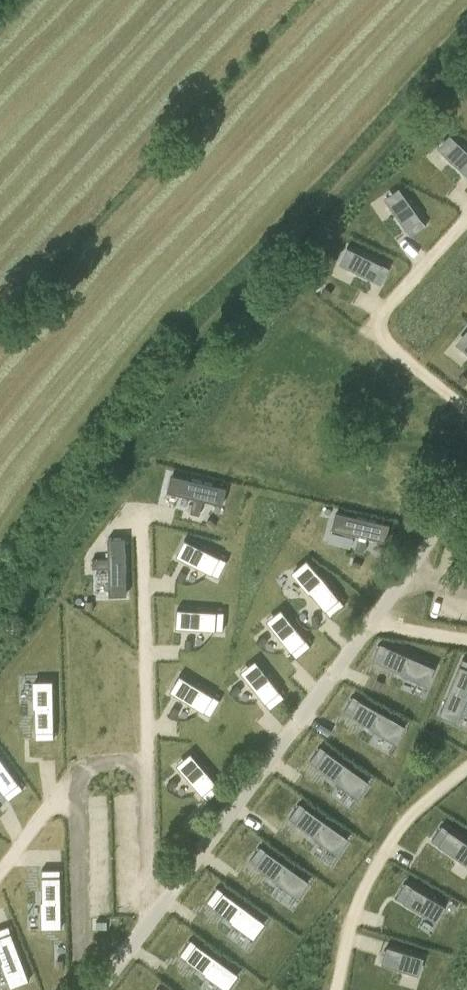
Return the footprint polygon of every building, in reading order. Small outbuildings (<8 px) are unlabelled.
[(444,152),(466,173),(466,174),(466,149),(456,139),(444,152)] [(405,193),(390,204),(407,228),(422,218),(405,193)] [(355,249),(347,266),(374,279),(381,283),(390,266),(382,263),(355,249)] [(184,470),(178,491),(241,504),(245,484),(184,470)] [(338,512),(333,528),(359,535),(356,550),(364,552),(368,537),(385,541),(389,524),(338,512)] [(193,542),(185,558),(212,572),(220,556),(193,542)] [(130,550),(109,551),(110,601),(131,601),(130,550)] [(220,556),(212,572),(219,576),(227,559),(220,556)] [(320,571),(307,584),(327,606),(340,594),(320,571)] [(187,608),(185,626),(215,628),(217,610),(187,608)] [(225,610),(217,610),(215,628),(223,629),(225,610)] [(287,615),(272,626),(291,649),(306,638),(287,615)] [(311,644),(306,638),(291,649),(297,656),(311,644)] [(380,642),(373,660),(379,662),(402,672),(402,673),(426,682),(433,664),(386,645),(380,642)] [(441,710),(459,718),(466,698),(466,659),(463,657),(460,664),(441,710)] [(261,666),(247,677),(265,701),(279,690),(261,666)] [(187,679),(178,695),(204,710),(213,695),(187,679)] [(33,680),(34,707),(35,707),(36,730),(36,738),(54,738),(54,730),(53,680),(33,680)] [(279,690),(265,701),(270,707),(284,696),(279,690)] [(213,695),(204,710),(210,714),(220,699),(213,695)] [(353,695),(344,711),(350,715),(372,727),(372,728),(394,740),(403,722),(359,698),(353,695)] [(321,745),(310,760),(316,764),(336,779),(335,780),(356,794),(368,778),(326,749),(321,745)] [(4,792),(9,798),(23,788),(19,781),(0,756),(0,787),(4,792)] [(197,758),(183,770),(202,793),(216,781),(197,758)] [(221,788),(216,782),(202,794),(207,800),(221,788)] [(300,802),(289,817),(295,821),(315,835),(315,836),(335,851),(347,835),(306,806),(300,802)] [(432,839),(438,843),(463,860),(466,855),(466,841),(448,828),(442,824),(432,839)] [(261,845),(250,860),(256,864),(276,878),(275,879),(296,894),(308,878),(266,849),(261,845)] [(43,899),(42,899),(42,925),(62,924),(61,874),(61,867),(42,868),(42,875),(43,899)] [(406,881),(396,897),(403,901),(429,916),(438,901),(412,885),(406,881)] [(218,885),(207,900),(212,905),(232,919),(231,920),(252,935),(264,919),(223,889),(218,885)] [(0,927),(0,953),(3,960),(2,960),(11,984),(29,977),(11,930),(9,924),(0,927)] [(190,938),(180,953),(185,957),(205,971),(204,972),(226,987),(237,971),(196,942),(190,938)] [(388,945),(382,962),(410,971),(416,953),(388,945)]
